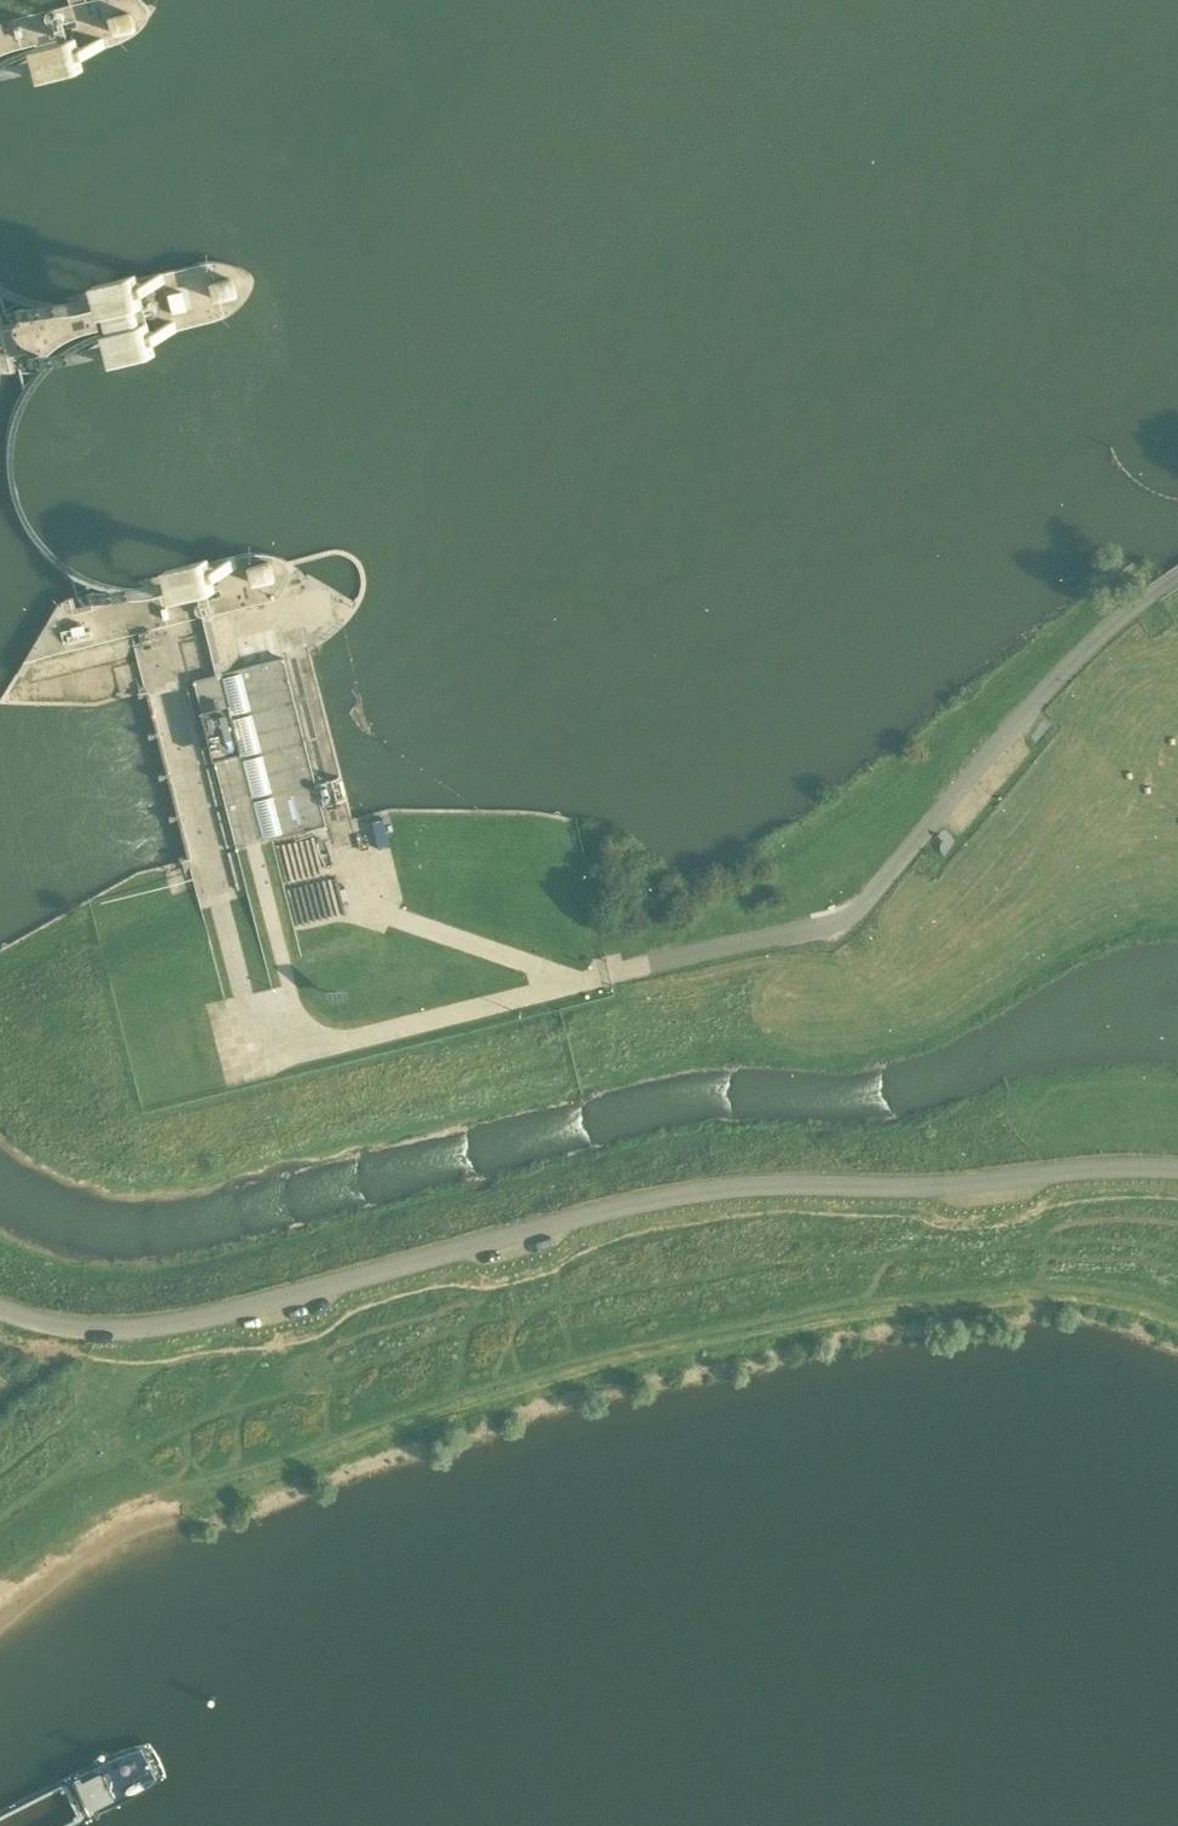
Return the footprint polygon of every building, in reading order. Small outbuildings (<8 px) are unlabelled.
[(113,27),(134,25),(131,0),(95,0),(97,16),(111,14),(113,27)] [(218,675),(194,680),(201,711),(213,760),(236,848),(246,846),(254,844),(261,842),(272,839),(328,825),(286,658),(225,673),(218,675)] [(178,679),(207,673),(205,661),(175,666),(178,679)]
